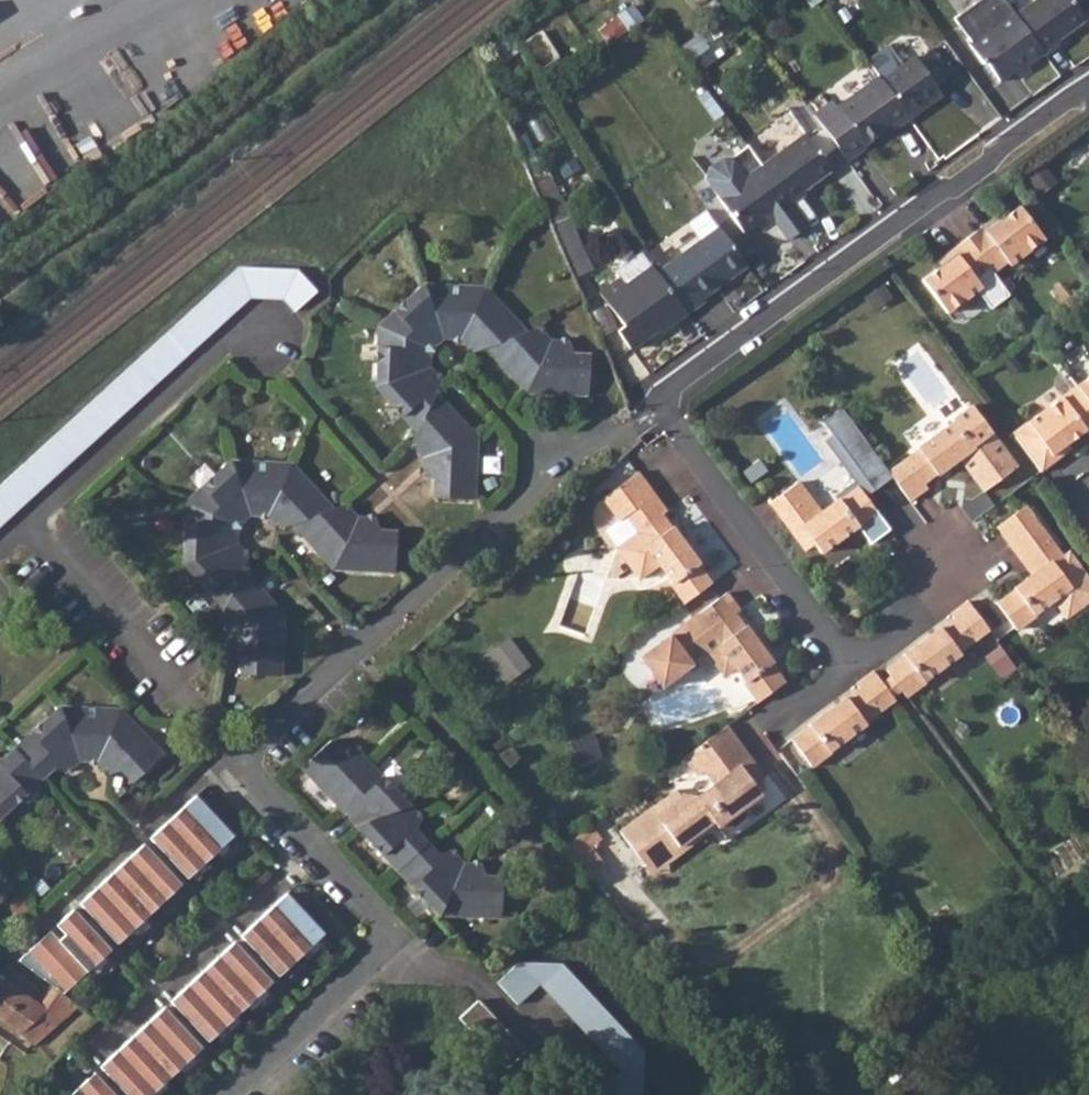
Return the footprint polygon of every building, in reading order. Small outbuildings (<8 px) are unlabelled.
[(1011,10),(966,41),(980,62),(985,60),(997,77),(1024,59),(1026,61),(1042,51),(1055,42),(1054,37),(1082,17),(1079,12),(1070,0),(1032,0),(1014,13),(1011,10)] [(1079,12),(1084,8),(1088,5),(1088,0),(1070,0),(1079,12)] [(543,68),(562,56),(545,29),(526,40),(543,68)] [(828,97),(812,108),(845,154),(861,142),(860,139),(883,122),(884,121),(888,127),(903,117),(899,111),(932,87),(930,84),(943,74),(924,49),(911,57),(909,55),(876,78),(873,75),(833,103),(828,97)] [(803,130),(760,161),(717,192),(744,229),(765,214),(773,208),(778,215),(774,218),(786,236),(805,223),(789,201),(802,191),(801,187),(830,166),(803,130)] [(882,202),(898,192),(870,148),(854,158),(882,202)] [(944,264),(924,279),(949,311),(984,285),(981,281),(995,271),(1009,260),(1012,264),(1047,237),(1022,205),(1003,219),(944,264)] [(773,208),(765,214),(770,221),(774,218),(778,215),(773,208)] [(575,276),(594,270),(575,215),(556,222),(575,276)] [(944,264),(1003,219),(999,215),(940,259),(944,264)] [(655,269),(650,263),(625,280),(621,275),(600,289),(622,322),(615,326),(629,345),(656,327),(658,329),(684,309),(702,297),(700,294),(744,262),(718,224),(655,269)] [(44,488),(67,467),(118,420),(251,297),(283,299),(294,312),(317,292),(296,270),(291,269),(242,267),(217,290),(136,365),(0,487),(0,529),(44,488)] [(425,284),(379,325),(429,348),(442,337),(425,284)] [(485,287),(425,284),(442,337),(460,338),(485,287)] [(485,287),(460,338),(472,350),(486,346),(524,331),(485,287)] [(379,325),(376,385),(428,366),(429,348),(379,325)] [(524,331),(486,346),(526,390),(550,338),(538,327),(524,331)] [(550,338),(526,390),(587,393),(589,354),(573,352),(568,340),(550,338)] [(428,366),(376,385),(416,430),(434,391),(439,380),(428,366)] [(1012,436),(1035,469),(1065,447),(1085,432),(1088,429),(1088,378),(1012,436)] [(416,430),(411,442),(423,455),(475,436),(434,391),(416,430)] [(923,450),(892,473),(894,476),(913,501),(929,488),(926,483),(937,475),(940,476),(979,448),(978,446),(994,433),(975,406),(957,420),(957,422),(922,449),(923,450)] [(801,482),(774,503),(802,541),(811,534),(824,552),(861,525),(863,527),(881,514),(866,494),(875,488),(876,489),(894,476),(892,473),(845,407),(826,421),(836,433),(828,438),(858,479),(836,496),(839,500),(822,512),(812,499),(813,499),(801,482)] [(475,436),(423,455),(422,471),(434,477),(433,494),(473,497),(475,436)] [(1065,447),(1035,469),(1039,475),(1070,452),(1065,447)] [(231,460),(185,502),(236,525),(250,514),(231,460)] [(290,464),(231,460),(250,514),(267,514),(290,464)] [(290,464),(267,514),(279,528),(292,523),(332,509),(290,464)] [(622,519),(629,513),(641,531),(620,546),(643,577),(662,562),(677,582),(674,583),(687,601),(699,592),(714,581),(704,567),(705,565),(676,525),(674,526),(665,513),(669,509),(657,493),(644,474),(609,500),(622,519)] [(185,502),(182,561),(191,559),(236,544),(236,525),(185,502)] [(332,509),(292,523),(332,567),(356,518),(344,505),(332,509)] [(1017,590),(1000,604),(1022,635),(1041,621),(1040,619),(1075,593),(1059,571),(1069,564),(1044,530),(1029,512),(1002,532),(1016,551),(1026,563),(1031,561),(1040,572),(1017,589),(1017,590)] [(356,518),(332,567),(393,570),(395,531),(379,531),(375,518),(356,518)] [(191,559),(182,561),(224,609),(242,569),(248,557),(236,544),(191,559)] [(224,609),(219,619),(230,632),(283,614),(242,569),(224,609)] [(704,610),(701,613),(643,655),(665,686),(710,652),(726,674),(738,666),(747,678),(746,680),(760,699),(787,680),(775,664),(775,662),(748,624),(745,625),(736,612),(742,608),(730,592),(704,610)] [(905,658),(888,671),(908,697),(929,682),(927,680),(962,653),(963,651),(993,629),(972,601),(953,614),(957,619),(945,629),(943,628),(905,656),(905,658)] [(283,614),(230,632),(229,649),(240,654),(240,672),(279,673),(283,614)] [(507,682),(533,665),(513,635),(487,653),(507,682)] [(876,671),(859,684),(861,687),(860,690),(850,697),(849,696),(811,724),(810,727),(794,739),(814,765),(833,751),(833,749),(868,722),(867,721),(897,700),(876,671)] [(59,706),(16,747),(43,778),(56,766),(67,771),(79,759),(59,706)] [(117,708),(59,706),(79,759),(97,760),(120,708),(117,708)] [(120,708),(97,760),(109,772),(122,769),(133,780),(162,754),(124,711),(120,708)] [(728,723),(686,754),(699,772),(706,767),(716,781),(699,793),(684,792),(661,808),(656,801),(621,827),(647,862),(678,839),(680,842),(714,817),(718,822),(762,791),(756,782),(766,775),(752,755),(741,762),(732,749),(742,742),(728,723)] [(301,765),(342,810),(366,760),(353,747),(341,751),(329,739),(301,765)] [(43,778),(16,747),(3,759),(0,758),(0,816),(43,778)] [(366,760),(342,810),(355,823),(407,804),(366,760)] [(185,878),(231,835),(193,795),(148,838),(185,878)] [(407,804),(355,823),(396,867),(426,841),(415,829),(419,817),(407,804)] [(578,833),(561,845),(585,874),(601,862),(578,833)] [(426,841),(396,867),(438,912),(461,862),(449,849),(436,853),(426,841)] [(179,884),(141,844),(77,903),(115,944),(179,884)] [(461,862),(438,912),(499,914),(501,875),(485,874),(479,863),(461,862)] [(284,893),(239,935),(276,975),(322,933),(284,893)] [(108,949),(71,909),(54,924),(63,933),(57,939),(48,930),(16,960),(60,994),(108,949)] [(233,941),(168,1001),(206,1041),(270,981),(233,941)] [(495,980),(514,1000),(536,981),(620,1068),(598,1088),(604,1094),(633,1094),(640,1088),(640,1047),(558,961),(515,960),(495,980)] [(22,1034),(31,1044),(56,1022),(44,1009),(0,978),(0,1018),(22,1034)] [(477,998),(457,1016),(506,1067),(525,1049),(477,998)] [(98,1066),(124,1094),(148,1094),(199,1047),(162,1006),(98,1066)] [(67,1094),(113,1094),(92,1072),(67,1094)]
